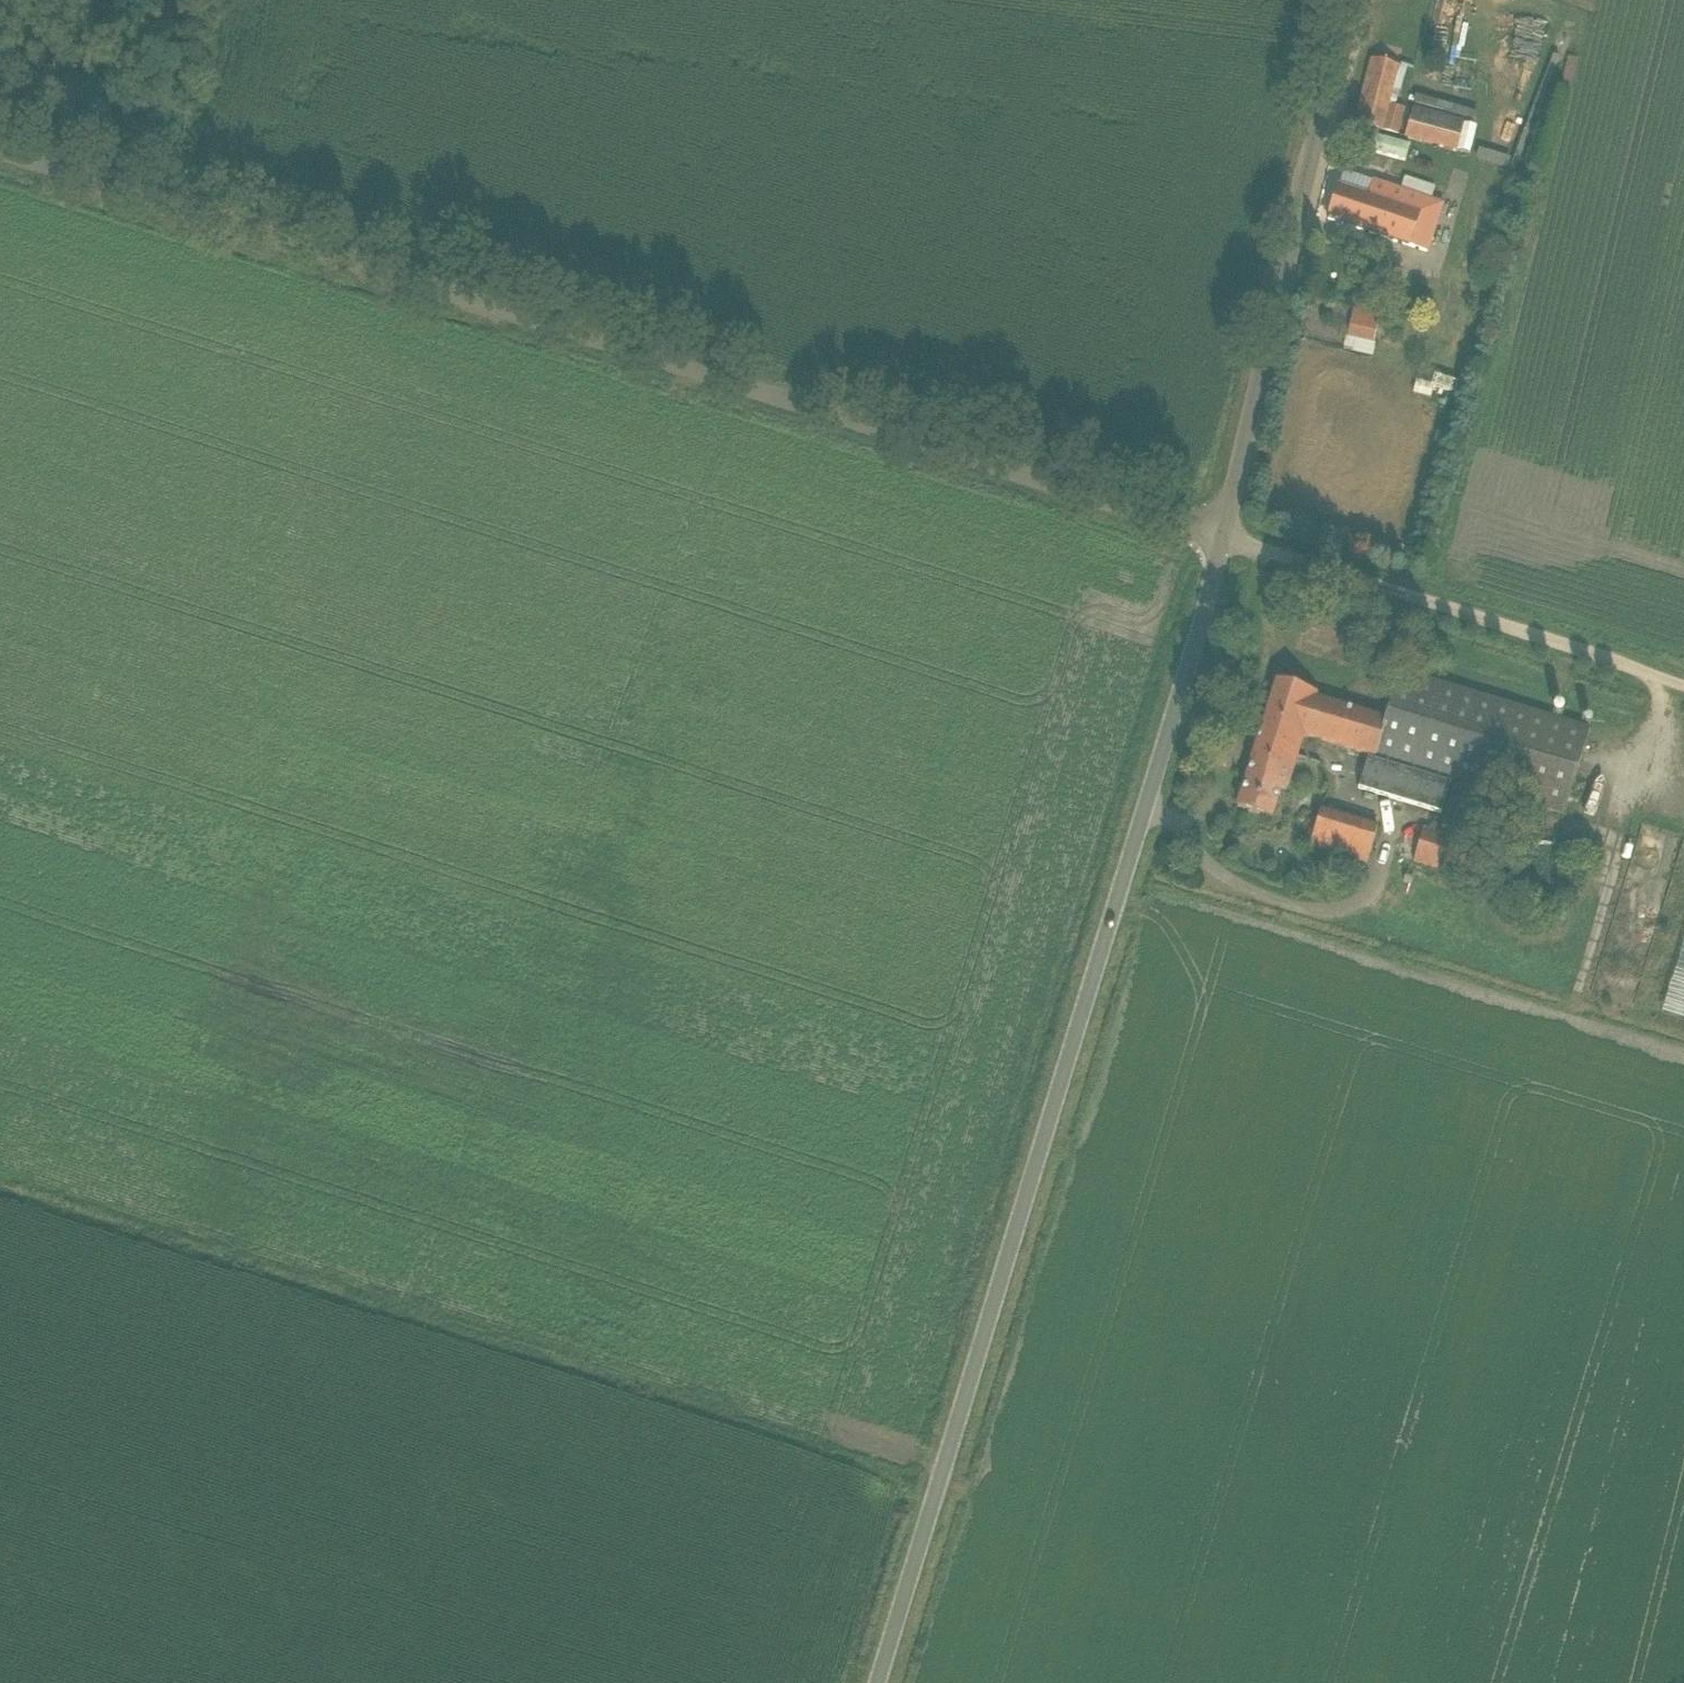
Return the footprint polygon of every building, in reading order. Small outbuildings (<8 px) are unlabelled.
[(1377,129),(1394,65),(1373,59),(1356,124),(1377,129)] [(1470,154),(1479,122),(1416,105),(1407,137),(1470,154)] [(1339,186),(1328,220),(1427,252),(1443,205),(1375,181),(1375,182),(1345,172),(1340,187),(1339,186)] [(1380,316),(1353,310),(1347,337),(1373,343),(1380,316)] [(1437,375),(1434,385),(1458,391),(1461,381),(1437,375)] [(1562,815),(1589,728),(1401,671),(1386,719),(1374,757),(1562,815)] [(1303,735),(1374,757),(1386,719),(1315,697),(1316,693),(1276,681),(1238,808),(1272,819),(1281,788),(1287,789),(1303,735)] [(1450,784),(1367,759),(1358,789),(1441,814),(1450,784)] [(1324,851),(1336,814),(1322,809),(1310,847),(1324,851)] [(1424,828),(1416,866),(1453,874),(1461,836),(1424,828)]
